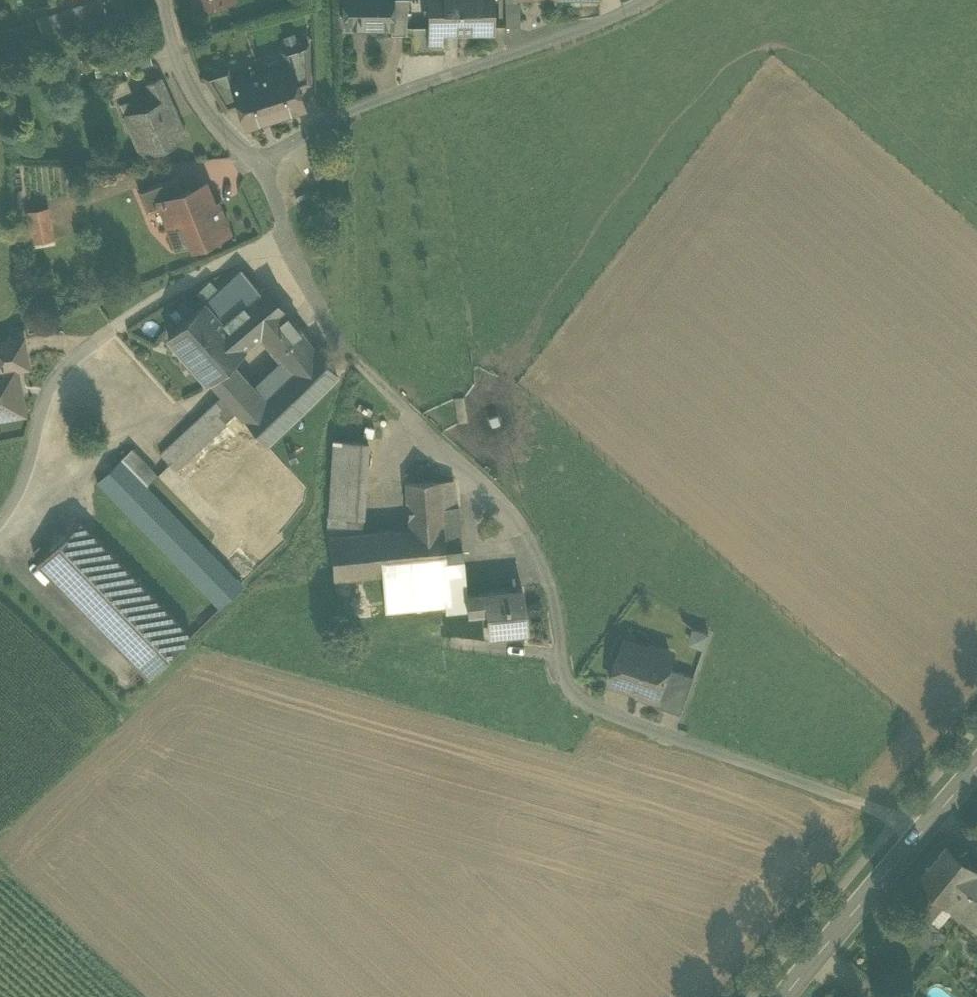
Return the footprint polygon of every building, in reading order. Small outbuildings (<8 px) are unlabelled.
[(392,26),(392,0),(348,0),(348,7),(343,7),(343,21),(348,26),(391,26),(392,26)] [(405,32),(408,0),(392,0),(392,26),(391,26),(391,32),(405,32)] [(442,27),(493,26),(493,0),(427,0),(427,25),(427,27),(442,27)] [(520,26),(519,2),(517,2),(517,0),(505,0),(505,26),(520,26)] [(66,12),(73,33),(108,22),(101,1),(66,12)] [(51,17),(57,38),(73,33),(66,12),(51,17)] [(412,26),(410,52),(443,51),(442,27),(427,27),(427,25),(412,26)] [(289,65),(295,84),(310,79),(308,42),(283,50),(288,66),(289,65)] [(127,60),(130,70),(150,63),(148,54),(127,60)] [(97,64),(99,75),(116,71),(113,60),(97,64)] [(288,66),(261,75),(274,116),(303,107),(295,84),(289,65),(288,66)] [(203,76),(223,107),(238,102),(232,84),(233,84),(228,68),(203,76)] [(246,126),(274,116),(261,75),(233,84),(232,84),(238,102),(246,126)] [(115,95),(130,89),(125,79),(110,85),(115,95)] [(124,117),(141,156),(186,137),(161,79),(147,85),(151,93),(155,104),(146,108),(124,117)] [(142,97),(146,108),(155,104),(151,93),(142,97)] [(146,108),(142,97),(120,106),(124,117),(146,108)] [(140,192),(148,212),(161,207),(159,202),(180,193),(174,178),(140,192)] [(190,245),(191,247),(228,232),(216,204),(212,206),(205,186),(191,192),(190,189),(180,193),(159,202),(161,207),(169,226),(180,222),(190,245)] [(54,240),(48,209),(27,213),(33,244),(54,240)] [(169,226),(165,228),(175,251),(190,245),(180,222),(169,226)] [(205,304),(222,322),(259,292),(260,292),(242,269),(205,304)] [(280,318),(259,292),(222,322),(246,350),(260,338),(282,320),(280,318)] [(227,367),(246,350),(222,322),(205,304),(168,337),(208,382),(210,381),(227,367)] [(260,338),(273,354),(300,330),(286,313),(280,318),(282,320),(260,338)] [(256,401),(243,415),(266,446),(305,409),(338,377),(300,330),(273,354),(288,372),(256,401)] [(25,353),(23,339),(0,343),(0,358),(25,353)] [(22,415),(16,385),(19,384),(16,369),(28,367),(25,353),(0,358),(0,419),(22,415)] [(256,401),(227,367),(210,381),(237,411),(243,415),(256,401)] [(205,412),(219,427),(235,412),(221,397),(205,412)] [(160,455),(174,470),(219,427),(205,412),(160,455)] [(333,441),(328,516),(364,518),(368,443),(333,441)] [(132,449),(120,460),(146,487),(157,476),(132,449)] [(223,566),(146,487),(120,460),(97,483),(220,608),(243,586),(223,566)] [(440,481),(441,507),(455,506),(453,480),(440,481)] [(443,526),(443,525),(441,507),(440,481),(405,483),(409,529),(443,526)] [(455,506),(441,507),(443,525),(456,524),(455,506)] [(363,533),(364,518),(328,516),(328,535),(363,533)] [(36,564),(148,678),(191,636),(79,522),(36,564)] [(458,548),(456,524),(443,525),(443,526),(445,550),(458,548)] [(445,550),(443,526),(409,529),(363,533),(328,535),(333,580),(382,575),(386,612),(445,606),(446,613),(467,611),(466,595),(467,595),(462,548),(458,548),(445,550)] [(486,609),(489,633),(526,630),(522,588),(484,592),(485,593),(467,595),(466,595),(467,611),(486,609)] [(689,642),(705,645),(708,630),(692,627),(689,642)] [(657,698),(658,698),(669,667),(672,659),(669,652),(657,648),(650,651),(650,653),(631,646),(625,663),(618,661),(611,681),(650,694),(650,695),(657,698)] [(655,704),(681,713),(694,676),(669,667),(658,698),(657,698),(655,704)] [(931,890),(946,902),(948,904),(976,868),(976,866),(949,844),(919,880),(931,890)] [(948,904),(946,902),(946,903),(976,928),(976,868),(948,904)] [(946,903),(946,902),(931,890),(916,909),(931,921),(946,903)]
